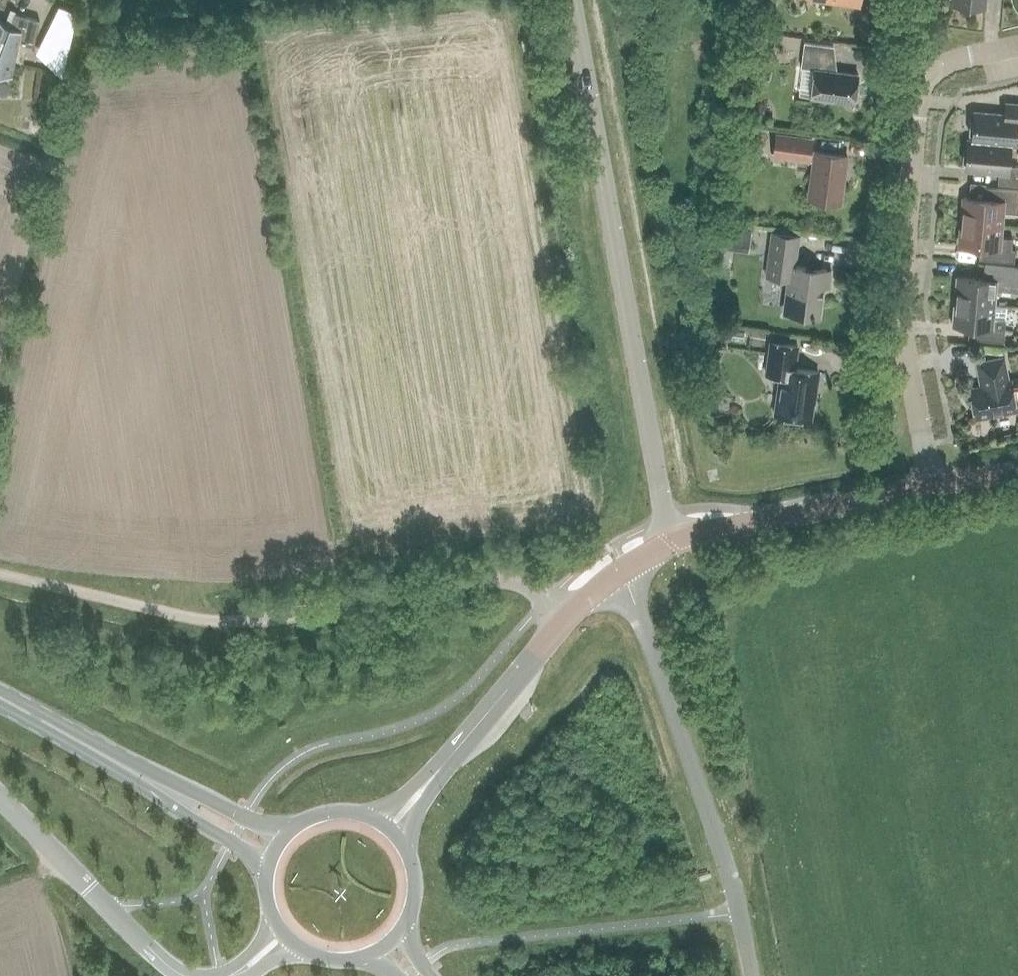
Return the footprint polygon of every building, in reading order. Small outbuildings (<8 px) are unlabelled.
[(60,76),(75,12),(56,7),(34,52),(60,76)] [(39,20),(15,12),(9,28),(3,26),(4,24),(0,20),(0,75),(12,76),(19,43),(34,46),(39,20)] [(853,110),(858,74),(836,72),(834,47),(804,43),(802,54),(801,68),(814,69),(810,98),(853,103),(852,110),(853,110)] [(1010,145),(1014,145),(1016,123),(1017,123),(1017,105),(1005,103),(1004,115),(975,112),(972,141),(1010,145)] [(841,203),(847,156),(810,151),(812,139),(776,134),(773,156),(813,161),(808,198),(841,203)] [(972,141),(968,140),(965,170),(999,173),(998,184),(1017,186),(1017,167),(1008,166),(1010,145),(972,141)] [(990,188),(989,199),(968,198),(963,197),(961,221),(1001,225),(1002,212),(1017,214),(1017,190),(990,188)] [(1001,225),(961,221),(959,245),(984,248),(983,259),(1014,262),(1015,250),(1010,249),(1011,238),(1000,237),(1001,225)] [(748,249),(751,227),(730,224),(726,245),(748,249)] [(771,233),(768,254),(766,276),(792,280),(788,313),(819,317),(823,286),(829,286),(831,271),(795,266),(796,258),(799,236),(771,233)] [(995,304),(996,290),(1017,292),(1017,267),(984,263),(982,279),(956,277),(954,301),(995,304)] [(1003,342),(1005,320),(1006,306),(995,305),(995,304),(954,301),(952,325),(976,327),(975,339),(1003,342)] [(815,392),(818,371),(794,368),(797,345),(771,342),(766,375),(781,377),(775,415),(810,420),(813,391),(815,392)] [(975,418),(1016,410),(1010,380),(1008,381),(1003,357),(977,363),(980,380),(982,380),(983,386),(969,388),(975,418)]
